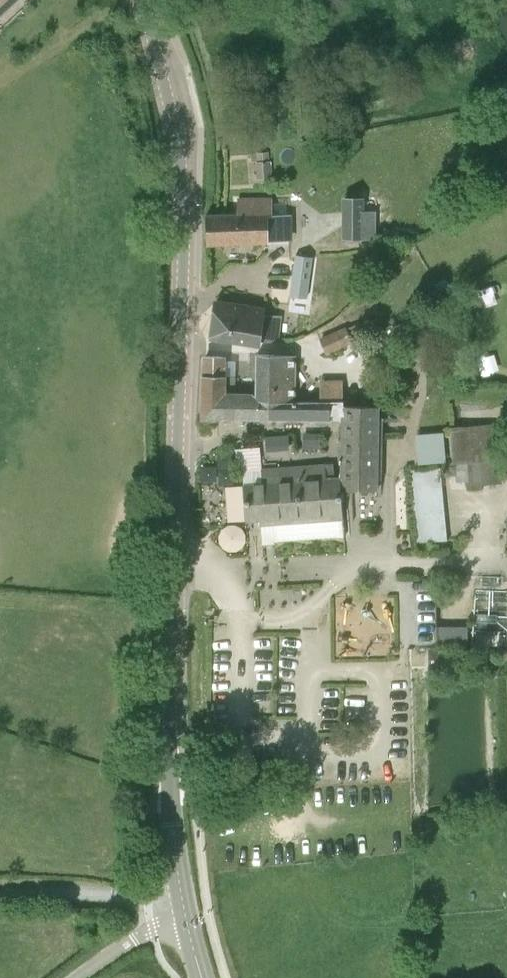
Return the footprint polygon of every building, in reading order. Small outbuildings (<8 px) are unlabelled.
[(17,0),(0,0),(0,17),(17,0)] [(256,162),(257,179),(272,178),(271,161),(269,162),(268,152),(258,153),(259,162),(256,162)] [(207,241),(290,238),(290,216),(270,217),(270,197),(239,199),(239,214),(206,215),(207,241)] [(506,202),(502,197),(496,202),(500,207),(506,202)] [(363,239),(364,199),(343,199),(342,239),(363,239)] [(449,286),(445,278),(434,284),(438,292),(449,286)] [(264,308),(236,305),(216,302),(211,335),(260,342),(260,339),(278,341),(282,317),(264,315),(264,308)] [(371,329),(369,324),(367,320),(320,339),(326,353),(351,342),(350,339),(371,329)] [(257,397),(271,397),(278,397),(278,399),(295,399),(296,355),(277,353),(257,353),(257,397)] [(271,397),(257,397),(233,396),(233,376),(223,376),(223,356),(206,356),(204,418),(271,419),(271,397)] [(435,381),(444,388),(448,381),(439,375),(435,381)] [(386,399),(386,385),(373,386),(373,399),(386,399)] [(278,399),(278,397),(271,397),(271,419),(343,421),(344,406),(343,406),(343,401),(295,399),(278,399)] [(345,406),(344,406),(343,421),(343,478),(342,478),(341,488),(346,488),(377,489),(379,419),(379,408),(345,406)] [(465,486),(502,483),(500,458),(495,458),(493,423),(449,427),(452,464),(463,463),(465,486)] [(302,431),(302,447),(319,447),(319,431),(302,431)] [(265,450),(273,450),(272,434),(264,435),(265,450)] [(341,488),(342,478),(333,478),(332,463),(281,468),(261,469),(262,483),(244,485),(246,521),(260,520),(261,524),(263,544),(275,543),(274,541),(344,536),(341,488)] [(422,538),(449,537),(447,471),(420,472),(422,538)] [(440,624),(441,643),(473,641),(472,623),(440,624)] [(433,676),(449,675),(448,648),(428,648),(429,670),(433,670),(433,676)]
